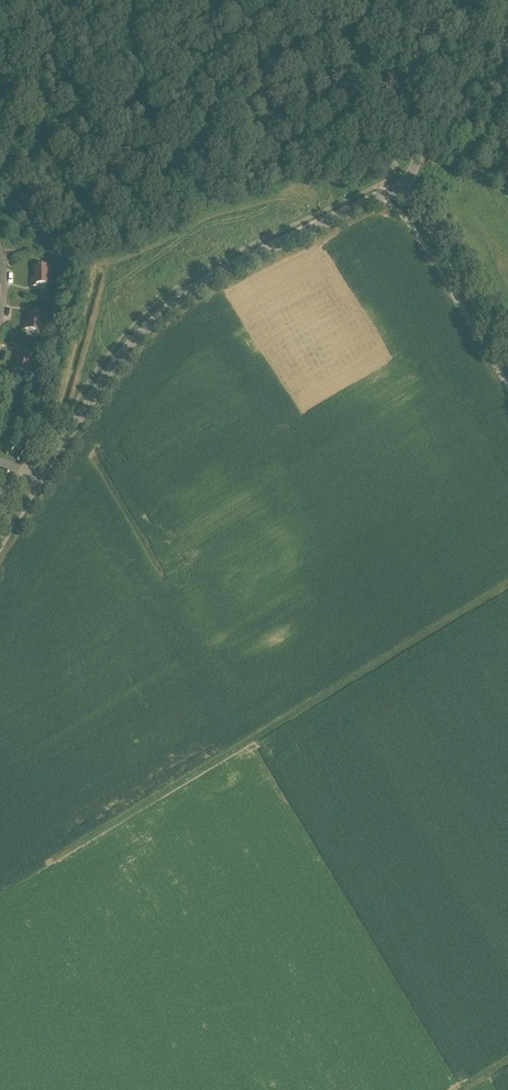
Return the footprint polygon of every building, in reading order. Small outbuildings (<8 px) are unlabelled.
[(52,267),(34,267),(34,280),(30,280),(31,287),(36,287),(36,284),(49,284),(48,273),(52,273),(52,267)] [(42,319),(45,319),(46,312),(41,312),(40,314),(28,312),(27,323),(23,323),(22,329),(40,331),(42,319)] [(37,355),(31,353),(31,356),(19,353),(16,363),(12,362),(11,368),(28,373),(32,361),(35,362),(37,355)]
